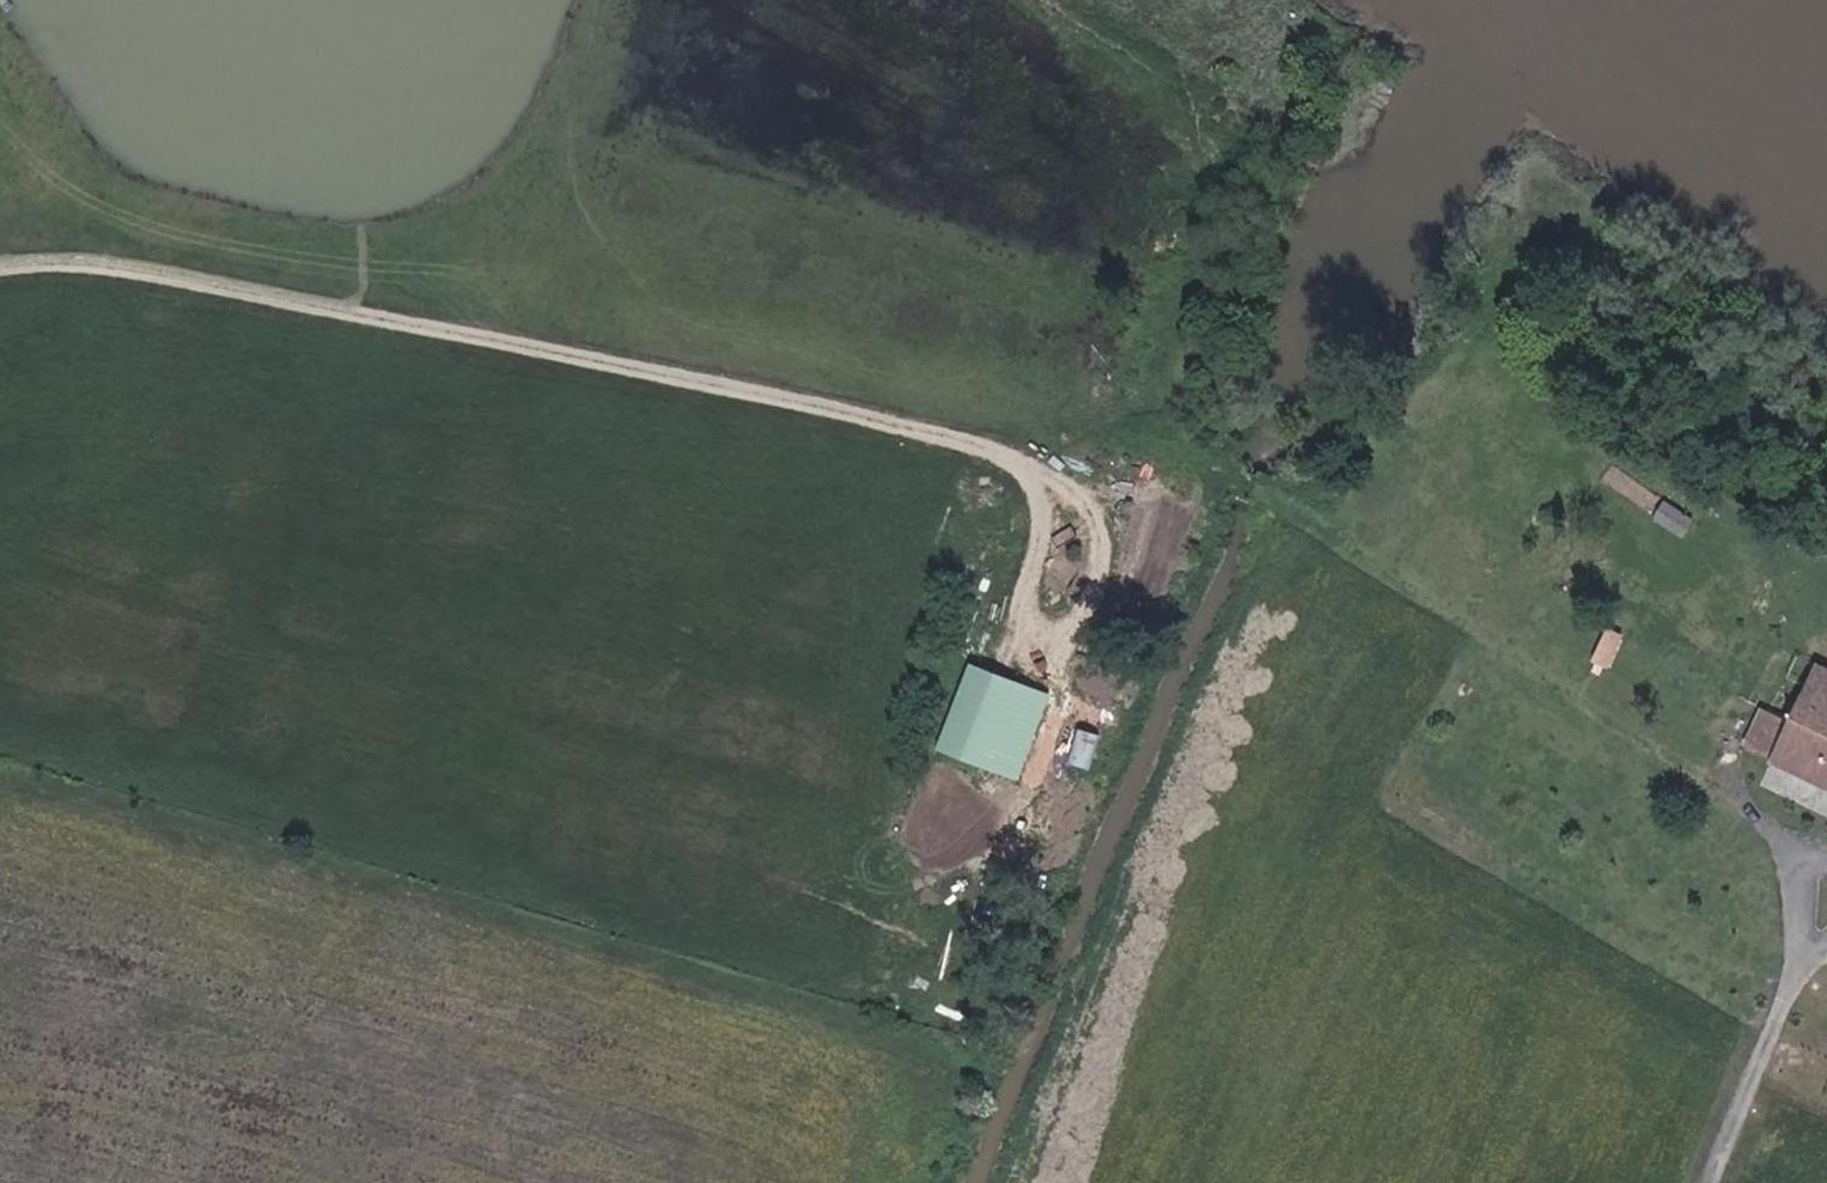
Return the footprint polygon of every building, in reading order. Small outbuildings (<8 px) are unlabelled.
[(1584,643),(1590,628),(1576,623),(1570,638),(1584,643)] [(1611,663),(1625,631),(1611,625),(1597,657),(1611,663)] [(1576,662),(1584,643),(1570,638),(1562,656),(1576,662)] [(1787,646),(1762,705),(1747,742),(1826,775),(1826,662),(1787,646)] [(973,660),(941,748),(994,768),(1027,680),(973,660)] [(1747,742),(1762,705),(1734,694),(1719,731),(1747,742)]
